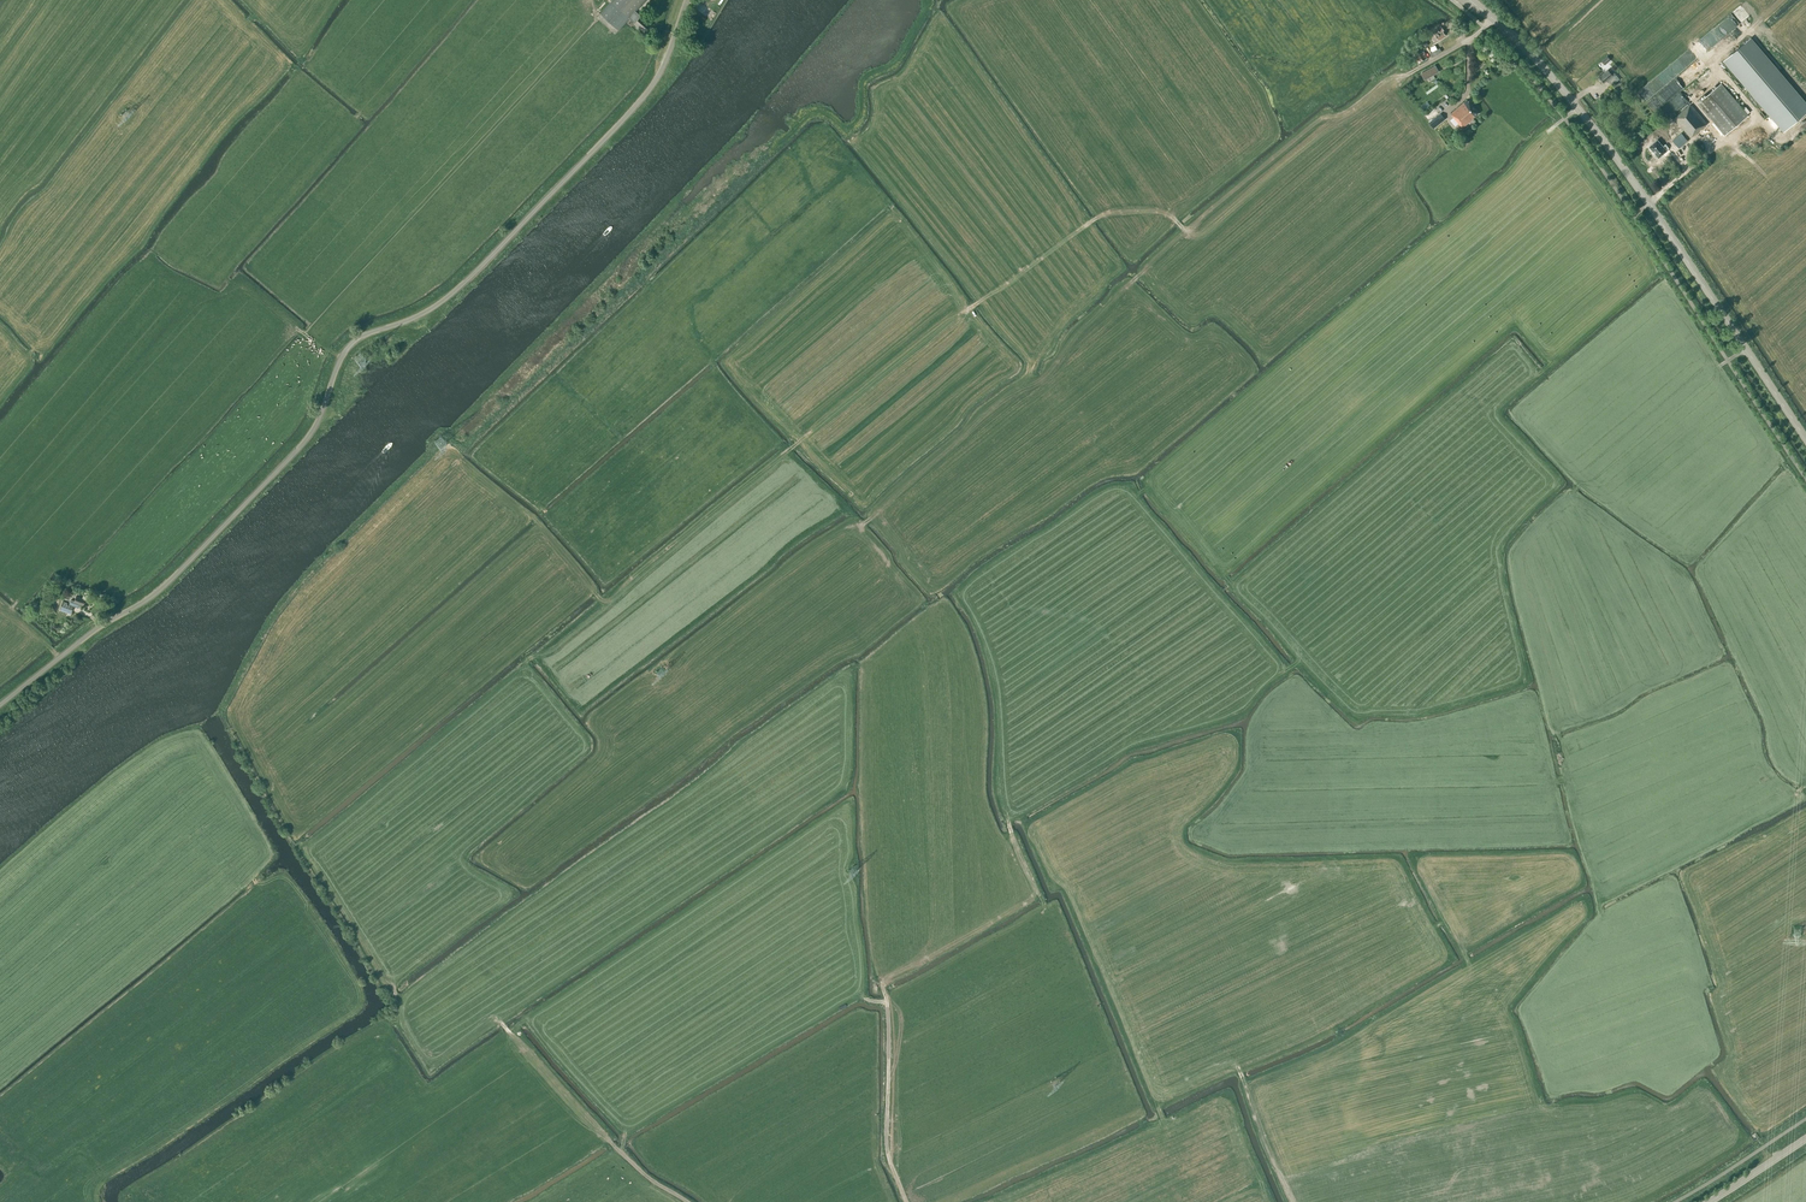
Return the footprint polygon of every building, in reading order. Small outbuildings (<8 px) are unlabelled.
[(644,32),(651,24),(641,16),(636,11),(646,0),(613,0),(600,14),(619,30),(629,18),(635,23),(634,24),(644,32)] [(1438,40),(1446,35),(1443,30),(1444,30),(1441,25),(1432,31),(1435,34),(1438,40)] [(1750,38),(1724,61),(1784,131),(1805,113),(1805,104),(1750,38)] [(1415,56),(1418,63),(1428,58),(1425,52),(1415,56)] [(1605,65),(1611,60),(1607,56),(1602,61),(1605,65)] [(1439,71),(1436,65),(1422,72),(1425,78),(1439,71)] [(1610,73),(1608,70),(1599,77),(1604,83),(1607,81),(1608,82),(1609,82),(1612,85),(1619,79),(1612,71),(1610,73)] [(1725,135),(1748,115),(1721,83),(1698,103),(1725,135)] [(1467,100),(1451,114),(1454,117),(1453,118),(1458,124),(1463,129),(1474,119),(1473,118),(1479,113),(1467,100)] [(1691,105),(1674,119),(1690,138),(1707,124),(1691,105)] [(1434,128),(1445,119),(1441,113),(1429,122),(1434,128)] [(83,605),(85,600),(80,598),(76,596),(74,601),(71,600),(69,604),(77,607),(79,603),(83,605)] [(71,612),(73,607),(67,605),(67,603),(63,601),(60,608),(71,612)]
